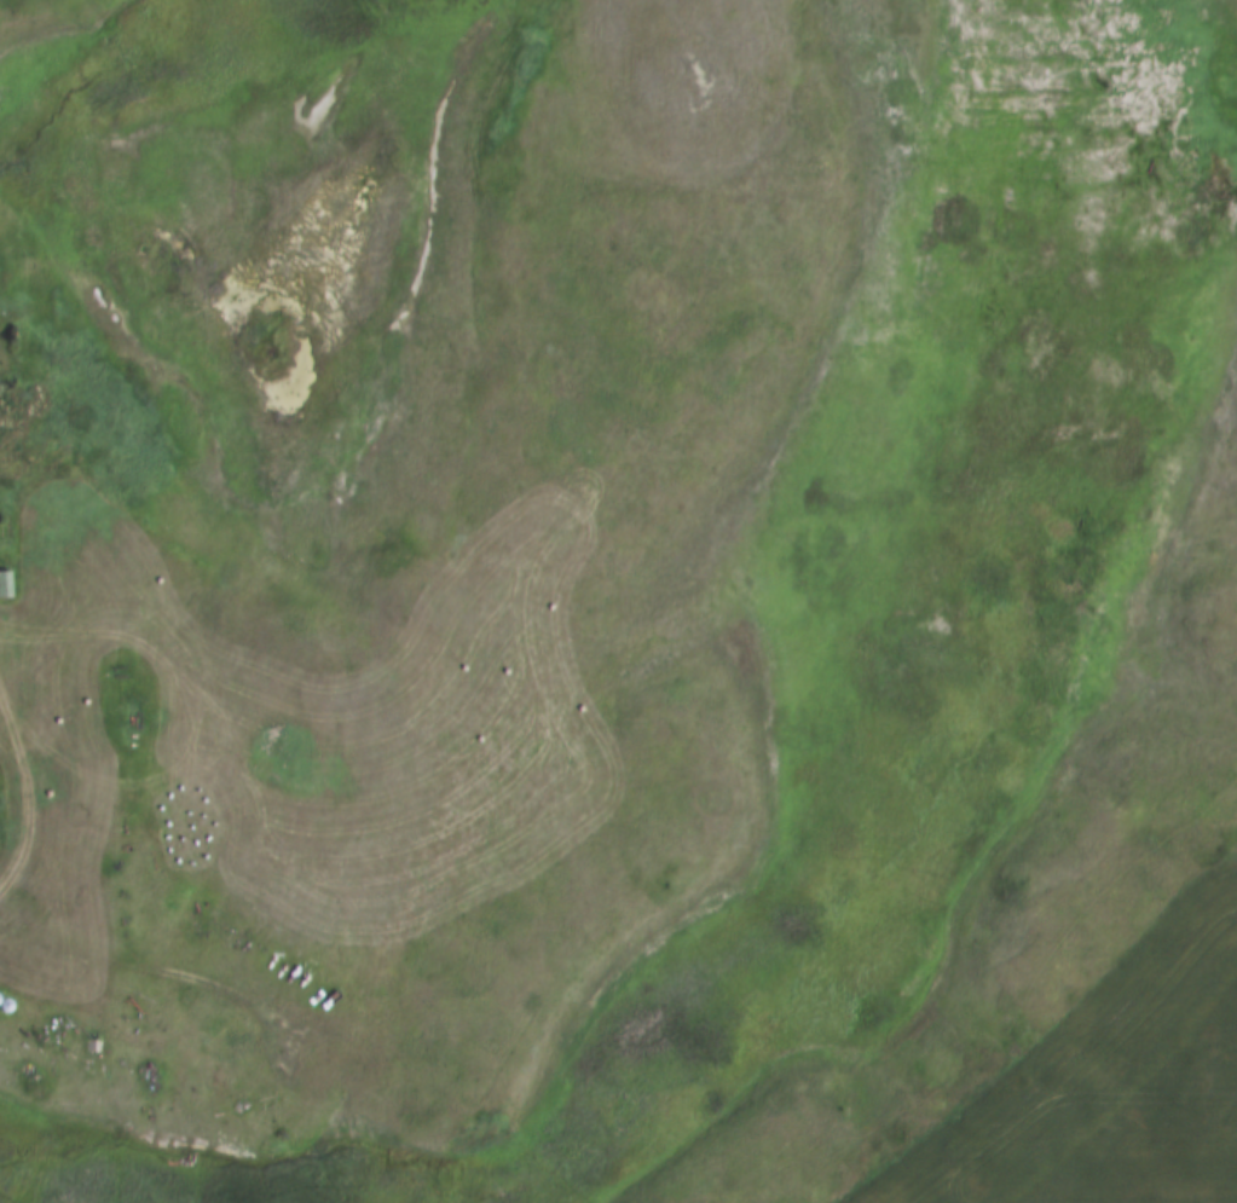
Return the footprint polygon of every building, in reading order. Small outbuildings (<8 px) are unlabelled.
[(13,393),(0,393),(0,417),(14,417),(13,393)] [(10,571),(0,571),(0,597),(10,597),(10,571)] [(5,1014),(11,1004),(0,998),(0,1012),(5,1014)]
